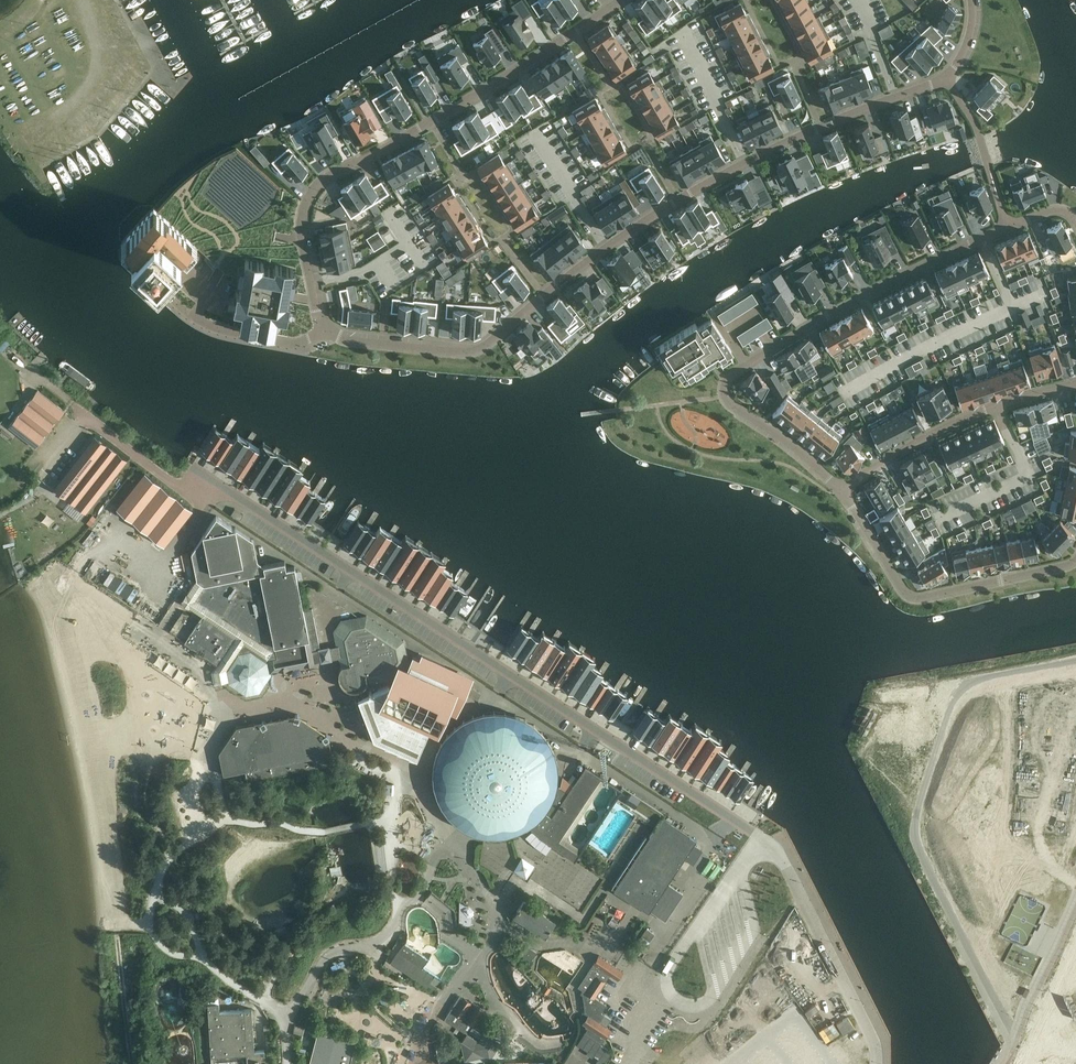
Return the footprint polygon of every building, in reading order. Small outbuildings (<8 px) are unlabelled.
[(501,19),(518,46),(532,36),(528,29),(529,28),(524,21),(523,22),(515,10),(525,4),(522,0),(520,0),(512,6),(514,10),(501,19)] [(532,4),(540,16),(546,12),(554,25),(566,17),(555,0),(547,0),(541,4),(538,1),(532,4)] [(566,17),(578,9),(572,0),(555,0),(566,17)] [(635,6),(644,18),(638,22),(646,34),(664,21),(649,0),(643,0),(635,6)] [(664,21),(681,9),(675,0),(669,0),(668,1),(667,0),(649,0),(664,21)] [(784,8),(799,0),(780,0),(784,8)] [(784,8),(789,19),(810,8),(806,0),(799,0),(784,8)] [(725,10),(715,16),(721,28),(725,26),(724,25),(745,14),(746,14),(740,3),(734,6),(725,10)] [(948,3),(936,25),(950,32),(961,10),(948,3)] [(810,8),(789,19),(795,29),(815,18),(815,17),(810,8)] [(745,14),(724,25),(725,26),(730,35),(750,25),(745,14)] [(815,18),(795,29),(801,40),(825,27),(819,16),(815,17),(815,18)] [(932,24),(911,42),(915,46),(931,63),(936,59),(937,58),(942,53),(934,44),(943,37),(932,24)] [(607,25),(588,38),(595,48),(614,35),(607,25)] [(750,25),(730,35),(735,46),(756,36),(750,25)] [(487,36),(474,44),(478,51),(477,52),(482,59),(483,59),(487,66),(501,57),(499,53),(506,49),(493,27),(485,33),(487,36)] [(825,27),(801,40),(805,49),(806,50),(827,39),(830,38),(825,27)] [(614,35),(595,48),(602,58),(621,45),(614,35)] [(735,46),(731,48),(737,59),(761,46),(756,36),(735,46)] [(805,49),(804,50),(811,62),(833,50),(827,39),(806,50),(805,49)] [(863,40),(855,43),(860,56),(868,53),(863,40)] [(911,42),(891,60),(901,71),(911,62),(920,73),(924,69),(926,68),(931,63),(915,46),(911,42)] [(621,45),(602,58),(609,68),(628,55),(621,45)] [(459,46),(437,59),(437,60),(438,59),(454,85),(453,86),(469,76),(468,76),(461,64),(467,60),(458,47),(459,46)] [(761,46),(737,59),(743,70),(747,68),(746,67),(766,57),(761,46)] [(571,50),(560,57),(573,76),(572,76),(574,79),(585,72),(571,50)] [(655,59),(651,54),(643,60),(646,64),(655,59)] [(628,55),(609,68),(616,78),(635,66),(628,55)] [(766,57),(746,67),(747,68),(752,78),(773,67),(768,56),(766,57)] [(560,57),(550,63),(563,82),(564,82),(572,76),(573,76),(560,57)] [(422,70),(409,77),(411,82),(412,81),(425,102),(438,95),(430,82),(432,81),(432,82),(439,78),(429,63),(423,66),(425,69),(423,70),(422,70)] [(550,63),(540,70),(553,89),(556,93),(567,86),(564,82),(563,82),(550,63)] [(863,67),(850,72),(852,76),(852,75),(860,97),(872,92),(863,67)] [(540,70),(530,77),(542,96),(553,89),(540,70)] [(648,71),(627,83),(634,94),(635,94),(655,82),(654,82),(648,71)] [(788,72),(769,81),(775,94),(779,92),(786,106),(801,99),(788,72)] [(852,76),(841,80),(849,101),(860,97),(852,75),(852,76)] [(990,79),(973,97),(981,104),(976,109),(987,120),(993,113),(986,107),(1002,89),(1001,89),(1005,85),(994,75),(990,79)] [(655,82),(635,94),(641,104),(661,92),(661,93),(666,90),(659,79),(654,82),(655,82)] [(841,80),(830,84),(838,105),(849,101),(841,80)] [(522,83),(509,91),(522,112),(524,116),(543,105),(535,92),(529,96),(522,83)] [(830,84),(818,89),(826,110),(838,105),(830,84)] [(385,93),(373,99),(380,111),(391,105),(399,118),(412,110),(399,89),(397,85),(385,93)] [(509,91),(497,98),(504,110),(498,114),(506,127),(513,123),(511,119),(522,112),(509,91)] [(661,92),(641,104),(647,114),(666,103),(661,93),(661,92)] [(365,97),(338,112),(344,122),(355,142),(360,139),(361,140),(365,138),(364,137),(369,133),(368,130),(371,128),(372,130),(380,125),(366,100),(365,97)] [(595,98),(572,111),(579,123),(581,122),(581,121),(601,109),(595,98)] [(728,108),(731,107),(734,105),(731,99),(726,101),(725,102),(728,108)] [(930,114),(924,116),(927,127),(955,118),(951,107),(949,108),(947,102),(941,104),(940,102),(933,104),(934,106),(928,108),(930,114)] [(666,103),(647,114),(653,124),(672,113),(666,103)] [(769,104),(757,110),(759,113),(759,112),(770,135),(782,130),(769,104)] [(601,109),(581,121),(581,122),(587,131),(610,117),(604,107),(601,109)] [(913,131),(915,138),(923,135),(916,115),(909,118),(906,108),(903,109),(899,110),(899,111),(890,113),(891,115),(889,116),(892,125),(894,125),(898,136),(905,134),(905,135),(908,135),(907,133),(913,131)] [(478,111),(465,118),(480,144),(498,133),(491,120),(485,123),(478,111)] [(759,113),(748,118),(749,120),(760,141),(770,135),(759,112),(759,113)] [(317,140),(309,144),(317,159),(331,151),(331,150),(336,148),(339,146),(337,144),(333,137),(331,133),(335,130),(338,134),(327,113),(321,116),(320,117),(323,123),(323,124),(312,130),(317,140)] [(653,124),(652,125),(658,136),(679,124),(672,113),(653,124)] [(610,117),(587,131),(593,141),(616,128),(610,117)] [(465,118),(453,126),(460,138),(453,142),(461,155),(480,144),(465,118)] [(985,133),(993,126),(986,119),(978,126),(985,133)] [(749,120),(738,125),(748,146),(760,141),(749,120)] [(879,152),(887,149),(881,135),(874,138),(868,123),(854,129),(856,134),(855,134),(856,136),(857,136),(864,153),(878,148),(879,152)] [(966,138),(963,127),(956,129),(959,140),(966,138)] [(593,142),(589,145),(595,155),(597,154),(596,153),(619,139),(620,140),(622,138),(616,128),(593,141),(593,142)] [(829,151),(821,154),(827,167),(848,158),(836,131),(823,137),(829,151)] [(711,135),(699,142),(700,143),(701,143),(713,165),(724,159),(717,146),(714,141),(711,135)] [(720,137),(714,141),(717,146),(722,143),(720,137)] [(619,139),(596,153),(597,154),(603,164),(626,151),(620,140),(619,139)] [(426,140),(415,146),(426,166),(428,171),(439,165),(426,140)] [(700,143),(691,149),(703,171),(713,165),(701,143),(700,143)] [(255,145),(250,149),(264,166),(269,162),(255,145)] [(415,146),(404,152),(415,172),(426,166),(415,146)] [(289,147),(272,162),(281,173),(282,173),(287,168),(297,180),(308,170),(292,151),(289,147)] [(691,149),(680,155),(693,177),(703,171),(691,149)] [(268,268),(282,191),(237,150),(231,153),(225,156),(219,159),(213,163),(208,167),(202,170),(197,175),(191,179),(186,184),(181,188),(177,192),(173,197),(169,201),(165,205),(158,213),(198,249),(217,267),(217,268),(221,270),(222,272),(224,272),(226,273),(229,275),(232,276),(234,277),(237,278),(242,279),(246,260),(264,263),(263,267),(268,268)] [(404,152),(394,158),(407,182),(407,181),(417,176),(415,172),(404,152)] [(498,154),(478,167),(485,177),(486,177),(505,164),(498,154)] [(775,176),(776,177),(780,186),(780,187),(781,187),(781,186),(786,184),(788,183),(790,189),(805,181),(804,180),(808,178),(813,188),(821,184),(816,173),(811,175),(809,170),(814,168),(807,154),(795,160),(793,157),(779,164),(780,167),(779,168),(782,173),(775,176)] [(680,155),(669,161),(682,183),(693,177),(680,155)] [(394,158),(383,164),(396,189),(408,183),(407,181),(407,182),(394,158)] [(505,164),(486,177),(487,178),(492,187),(512,174),(505,164)] [(649,166),(630,178),(638,191),(645,187),(653,201),(666,193),(649,166)] [(593,172),(587,175),(591,181),(596,177),(593,172)] [(366,173),(353,181),(370,206),(376,202),(390,193),(382,181),(374,186),(366,173)] [(1020,181),(1010,185),(1019,206),(1029,202),(1028,201),(1046,194),(1041,183),(1048,180),(1045,173),(1037,176),(1039,179),(1022,186),(1020,181)] [(512,174),(492,187),(499,197),(518,184),(512,174)] [(732,202),(732,203),(742,198),(746,204),(756,199),(759,204),(771,198),(764,185),(753,191),(747,179),(736,185),(736,186),(727,191),(727,192),(720,195),(725,205),(732,202)] [(353,181),(341,189),(350,202),(344,206),(352,218),(370,206),(353,181)] [(518,184),(499,197),(505,207),(528,192),(521,182),(518,184)] [(449,184),(428,197),(435,207),(454,194),(455,194),(449,184)] [(966,201),(973,215),(992,206),(983,186),(969,192),(972,198),(966,201)] [(623,188),(614,194),(629,217),(638,212),(623,188)] [(528,192),(505,207),(512,217),(535,202),(528,192)] [(454,194),(435,207),(441,217),(461,204),(455,195),(454,194)] [(614,194),(604,200),(619,224),(629,217),(614,194)] [(963,223),(951,196),(931,205),(943,232),(944,232),(945,235),(954,231),(952,228),(963,223)] [(604,200),(592,208),(607,232),(619,224),(604,200)] [(698,200),(686,208),(700,232),(712,225),(712,226),(719,221),(712,210),(706,213),(698,200)] [(917,201),(911,203),(913,209),(919,207),(917,201)] [(512,217),(511,217),(511,218),(517,228),(541,213),(535,202),(512,217)] [(461,204),(441,217),(448,227),(467,214),(461,204)] [(686,208),(673,215),(681,228),(675,232),(683,244),(689,240),(688,238),(699,231),(700,232),(686,208)] [(158,213),(154,209),(121,245),(133,255),(132,256),(158,281),(159,280),(164,284),(178,269),(173,265),(181,256),(187,261),(198,249),(158,213)] [(550,221),(551,222),(561,216),(556,209),(547,216),(547,217),(550,221)] [(376,224),(384,219),(380,213),(375,215),(372,217),(376,224)] [(918,213),(903,220),(907,228),(905,229),(909,237),(910,236),(914,244),(929,237),(918,213)] [(467,214),(448,227),(454,237),(473,224),(467,214)] [(547,217),(542,220),(545,226),(551,222),(550,221),(547,217)] [(334,231),(321,234),(323,246),(351,240),(349,228),(348,228),(347,222),(333,225),(334,231)] [(1051,237),(1045,240),(1052,254),(1072,244),(1068,237),(1070,236),(1066,228),(1064,229),(1061,222),(1047,229),(1051,237)] [(454,237),(452,238),(458,248),(480,234),(473,224),(454,237)] [(569,224),(559,232),(576,254),(586,246),(569,224)] [(532,225),(527,229),(531,234),(536,231),(532,225)] [(879,235),(863,244),(868,255),(869,254),(875,265),(890,257),(887,251),(895,247),(884,226),(877,229),(879,235)] [(527,229),(522,232),(525,238),(531,234),(527,229)] [(651,242),(640,249),(649,262),(659,255),(661,259),(674,250),(673,248),(676,246),(671,239),(668,241),(661,230),(648,238),(651,242)] [(378,231),(366,238),(370,244),(382,237),(378,231)] [(559,232),(549,239),(567,262),(576,254),(559,232)] [(1039,256),(1028,232),(1017,237),(1027,261),(1039,256)] [(458,248),(457,249),(464,260),(488,245),(481,234),(480,234),(458,248)] [(435,235),(429,239),(433,245),(439,241),(435,235)] [(382,237),(370,244),(374,250),(386,243),(382,237)] [(1027,261),(1017,237),(1006,242),(1016,266),(1027,261)] [(549,239),(540,247),(558,269),(567,262),(549,239)] [(351,240),(323,246),(326,258),(354,252),(351,240)] [(1016,266),(1006,242),(994,247),(1005,271),(1016,266)] [(838,250),(842,257),(837,259),(825,265),(836,286),(848,279),(847,278),(853,275),(847,265),(855,261),(847,245),(838,250)] [(540,247),(530,254),(548,277),(558,269),(540,247)] [(444,250),(439,254),(443,259),(448,256),(444,250)] [(354,252),(326,258),(328,270),(356,264),(354,252)] [(989,273),(979,252),(978,252),(978,253),(968,257),(968,258),(977,278),(978,278),(988,273),(989,273)] [(621,253),(606,264),(618,281),(620,283),(622,285),(635,275),(639,280),(643,284),(644,287),(651,282),(645,275),(638,264),(632,268),(621,253)] [(977,278),(968,258),(968,257),(957,262),(966,283),(968,287),(979,281),(978,278),(977,278)] [(236,310),(234,326),(239,327),(239,328),(275,334),(278,318),(287,320),(290,302),(287,301),(290,285),(289,285),(288,284),(289,279),(290,279),(291,280),(293,269),(275,266),(275,269),(273,269),(268,268),(263,267),(264,263),(246,260),(240,292),(237,292),(233,310),(236,310)] [(966,283),(957,262),(945,268),(946,268),(956,288),(966,283)] [(512,264),(492,280),(502,292),(509,287),(518,298),(531,288),(512,264)] [(821,294),(817,287),(824,283),(815,268),(794,280),(807,302),(821,294)] [(956,288),(946,268),(936,273),(935,272),(935,273),(945,294),(947,298),(958,292),(956,288)] [(449,286),(461,279),(457,273),(445,280),(449,286)] [(1063,277),(1065,290),(1067,290),(1067,289),(1075,287),(1075,275),(1063,277)] [(935,297),(925,277),(914,283),(924,303),(925,302),(935,297)] [(793,297),(783,280),(775,284),(779,290),(766,298),(780,322),(794,314),(793,314),(786,302),(793,297)] [(578,289),(573,293),(578,298),(576,299),(582,307),(584,306),(588,312),(593,308),(594,308),(603,301),(600,297),(605,293),(595,281),(590,285),(588,281),(577,289),(578,289)] [(924,303),(914,283),(904,288),(914,308),(913,308),(915,312),(927,306),(925,302),(924,303)] [(1067,289),(1067,290),(1068,300),(1075,299),(1075,287),(1067,289)] [(348,288),(340,290),(343,308),(342,323),(373,326),(375,312),(352,309),(352,308),(348,288)] [(914,308),(904,288),(893,294),(903,314),(904,313),(913,308),(914,308)] [(903,314),(893,294),(882,299),(894,323),(895,322),(905,317),(904,313),(903,314)] [(560,296),(548,306),(558,318),(549,325),(562,342),(571,334),(567,329),(579,320),(560,296)] [(393,298),(392,313),(399,313),(397,329),(411,330),(414,301),(401,300),(402,299),(393,298)] [(894,323),(882,299),(871,305),(884,329),(895,323),(895,322),(894,323)] [(1068,300),(1067,301),(1069,313),(1073,313),(1073,312),(1075,312),(1075,299),(1068,300)] [(414,301),(411,330),(426,331),(428,316),(437,317),(439,302),(414,300),(414,301)] [(447,303),(446,317),(453,317),(452,334),(467,335),(469,304),(447,303)] [(469,304),(467,335),(481,336),(483,320),(496,321),(497,306),(469,304)] [(1040,316),(1044,314),(1040,304),(1036,306),(1040,316)] [(873,329),(862,309),(861,309),(862,309),(852,315),(851,315),(862,335),(863,334),(872,329),(873,329)] [(1031,323),(1030,320),(1026,310),(1017,313),(1021,324),(1022,326),(1031,323)] [(865,338),(863,334),(862,335),(851,315),(852,315),(851,314),(841,321),(852,340),(851,341),(853,344),(865,338)] [(731,351),(711,319),(698,328),(695,323),(659,346),(663,353),(668,360),(672,367),(675,365),(684,379),(695,373),(692,369),(700,364),(702,368),(716,359),(717,360),(731,351)] [(852,340),(841,321),(830,327),(831,327),(841,346),(851,341),(852,340)] [(520,332),(514,337),(522,346),(528,341),(534,348),(538,345),(545,354),(549,350),(556,359),(563,353),(542,327),(538,330),(535,328),(534,328),(530,323),(519,331),(520,332)] [(841,346),(831,327),(830,327),(820,333),(820,332),(819,332),(831,353),(831,352),(841,346)] [(817,372),(808,357),(818,351),(810,338),(793,349),(810,377),(817,372)] [(1062,370),(1054,345),(1042,348),(1049,373),(1049,374),(1062,370)] [(1049,373),(1042,348),(1042,346),(1029,350),(1037,377),(1049,373)] [(810,377),(793,349),(775,360),(783,372),(792,366),(802,382),(810,377)] [(1067,365),(1074,363),(1069,350),(1062,352),(1067,365)] [(498,364),(504,372),(515,365),(509,356),(498,364)] [(1030,385),(1021,359),(1009,363),(1011,368),(1011,367),(1018,389),(1024,387),(1029,385),(1030,385)] [(831,364),(818,372),(823,380),(836,373),(831,364)] [(1018,389),(1011,367),(1011,368),(1000,371),(1007,392),(1013,390),(1013,391),(1018,389)] [(996,397),(989,375),(987,370),(975,374),(977,379),(984,400),(990,398),(991,398),(996,397)] [(1007,392),(1000,371),(989,375),(996,397),(1001,395),(1001,394),(1007,392)] [(769,388),(755,372),(740,385),(754,401),(769,388)] [(786,392),(774,372),(766,377),(778,397),(786,392)] [(786,378),(781,381),(786,390),(791,387),(786,378)] [(984,400),(977,379),(966,383),(973,404),(979,402),(984,400)] [(831,381),(823,386),(828,393),(836,389),(831,381)] [(973,404),(966,383),(954,387),(962,408),(968,406),(973,404)] [(952,407),(942,386),(930,391),(929,391),(939,413),(952,407)] [(939,413),(929,391),(930,391),(929,389),(916,395),(926,419),(939,413)] [(64,411),(37,390),(9,427),(35,448),(64,411)] [(798,406),(799,404),(788,395),(787,397),(772,414),(783,423),(797,406),(798,406)] [(844,401),(840,395),(834,399),(837,405),(844,401)] [(1056,414),(1053,400),(1033,406),(1042,438),(1046,437),(1050,435),(1046,417),(1056,414)] [(793,431),(807,414),(798,406),(797,406),(783,423),(793,431)] [(923,427),(912,406),(912,407),(901,412),(912,432),(922,427),(923,427)] [(1042,438),(1033,406),(1013,411),(1017,425),(1028,422),(1033,442),(1042,438)] [(804,440),(821,418),(810,410),(807,414),(793,431),(804,440)] [(912,432),(901,412),(891,418),(901,438),(912,432)] [(1070,412),(1064,414),(1067,426),(1073,425),(1070,412)] [(814,448),(831,427),(821,418),(804,440),(814,448)] [(901,438),(891,418),(880,423),(891,443),(897,440),(901,438)] [(1004,441),(994,420),(982,425),(993,446),(1004,441)] [(891,443),(880,423),(870,429),(870,428),(869,429),(880,449),(880,448),(891,443)] [(993,446),(982,425),(972,430),(982,451),(993,446)] [(839,440),(842,436),(831,427),(814,448),(824,457),(839,440)] [(866,434),(862,427),(856,430),(860,438),(866,434)] [(211,456),(225,435),(215,429),(202,450),(211,456)] [(982,451),(972,430),(961,435),(971,456),(971,457),(972,459),(984,454),(982,451)] [(220,462),(234,441),(225,435),(211,456),(220,462)] [(971,456),(961,435),(950,440),(960,461),(961,461),(971,457),(971,456)] [(95,436),(70,467),(54,488),(86,514),(102,492),(127,461),(95,436)] [(232,469),(249,443),(238,436),(234,441),(220,462),(232,469)] [(1033,442),(1033,443),(1038,453),(1051,447),(1046,437),(1042,438),(1033,442)] [(960,461),(950,440),(939,445),(951,470),(962,465),(961,461),(960,461)] [(243,476),(260,450),(249,443),(232,469),(243,476)] [(1069,444),(1069,443),(1065,443),(1064,456),(1075,458),(1075,444),(1069,444)] [(256,485),(277,452),(264,444),(260,450),(243,476),(256,485)] [(850,473),(865,458),(850,444),(836,459),(850,473)] [(268,493),(289,461),(277,452),(256,485),(268,493)] [(942,473),(936,462),(930,465),(924,454),(913,460),(912,460),(925,483),(926,483),(942,473)] [(1052,462),(1049,456),(1041,460),(1044,466),(1052,462)] [(925,483),(912,460),(913,460),(913,459),(901,466),(907,478),(902,481),(909,494),(926,484),(926,483),(925,483)] [(299,475),(302,469),(289,461),(268,493),(281,501),(299,475)] [(1069,466),(1069,467),(1067,478),(1075,480),(1075,467),(1069,466)] [(192,510),(145,473),(117,508),(164,546),(192,510)] [(306,488),(310,482),(299,475),(281,501),(293,509),(306,488)] [(893,499),(880,478),(867,486),(868,488),(865,489),(880,514),(894,505),(891,500),(893,499)] [(1067,478),(1065,489),(1065,490),(1075,492),(1075,480),(1067,478)] [(302,515),(315,494),(306,488),(293,509),(302,515)] [(1065,490),(1065,489),(1062,489),(1060,500),(1060,501),(1075,504),(1075,492),(1065,490)] [(311,521),(325,500),(315,494),(302,515),(311,521)] [(1060,501),(1060,500),(1057,500),(1055,513),(1075,517),(1075,504),(1060,501)] [(904,519),(897,507),(879,518),(880,520),(878,521),(881,526),(883,524),(886,530),(904,519)] [(240,520),(243,514),(234,509),(231,514),(240,520)] [(86,523),(90,526),(96,518),(92,515),(86,523)] [(313,658),(312,651),(319,649),(319,648),(320,648),(312,608),(305,609),(299,586),(295,566),(287,568),(285,561),(264,565),(258,561),(254,539),(216,515),(197,545),(192,553),(196,571),(197,579),(186,595),(182,602),(203,616),(185,642),(217,663),(212,671),(215,685),(229,682),(229,683),(247,695),(260,692),(272,674),(271,672),(269,673),(267,660),(273,658),(275,666),(313,658)] [(911,530),(904,519),(886,530),(887,531),(885,532),(888,537),(890,536),(893,541),(911,530)] [(1075,531),(1075,529),(1071,524),(1067,528),(1060,521),(1051,530),(1066,545),(1075,536),(1073,534),(1075,531)] [(354,549),(367,528),(358,522),(344,542),(354,549)] [(363,555),(377,534),(367,528),(354,549),(363,555)] [(374,562),(391,535),(380,528),(377,534),(363,555),(374,562)] [(900,552),(918,542),(918,541),(911,530),(893,541),(900,552)] [(1066,545),(1051,530),(1042,539),(1049,547),(1045,551),(1051,557),(1055,553),(1056,554),(1066,545)] [(385,569),(402,543),(391,535),(374,562),(385,569)] [(1038,557),(1034,536),(1020,539),(1024,560),(1031,558),(1031,561),(1037,560),(1036,557),(1038,557)] [(398,577),(419,545),(406,537),(402,543),(385,569),(398,577)] [(929,551),(922,539),(918,541),(918,542),(900,552),(907,564),(929,551)] [(1024,560),(1020,539),(1006,542),(1011,563),(1024,560)] [(1011,563),(1006,542),(993,545),(997,566),(1011,563)] [(411,586),(432,553),(419,545),(398,577),(411,586)] [(997,566),(993,545),(979,548),(984,569),(997,566)] [(970,571),(966,551),(965,548),(951,551),(956,574),(970,571)] [(984,569),(979,548),(966,551),(970,571),(984,569)] [(947,572),(944,566),(948,564),(941,549),(919,562),(923,568),(918,571),(922,578),(918,580),(922,586),(925,584),(926,584),(928,583),(930,587),(941,581),(938,577),(947,572)] [(424,594),(441,568),(445,562),(432,553),(411,586),(424,594)] [(435,601),(449,581),(452,575),(441,568),(424,594),(435,601)] [(111,572),(103,583),(108,586),(115,575),(111,572)] [(122,580),(115,591),(119,593),(127,583),(122,580)] [(444,607),(458,586),(449,581),(435,601),(444,607)] [(454,613),(467,593),(458,586),(444,607),(454,613)] [(134,587),(127,598),(131,601),(138,590),(134,587)] [(410,664),(405,640),(367,615),(341,620),(334,631),(337,646),(339,658),(341,667),(340,669),(339,673),(339,677),(340,681),(343,685),(347,688),(350,690),(354,690),(358,690),(361,689),(364,687),(366,685),(367,684),(402,676),(410,666),(410,664)] [(183,620),(180,627),(188,631),(191,624),(183,620)] [(520,627),(507,648),(516,654),(530,633),(520,627)] [(530,633),(516,654),(526,660),(539,639),(530,633)] [(539,639),(526,660),(537,667),(554,641),(543,634),(539,639)] [(148,652),(153,647),(143,638),(138,643),(148,652)] [(554,641),(537,667),(548,674),(565,648),(554,641)] [(565,648),(548,674),(561,683),(582,651),(569,642),(565,648)] [(582,651),(561,683),(574,691),(591,665),(595,659),(582,651)] [(410,666),(402,676),(392,684),(402,710),(431,724),(441,728),(444,730),(452,713),(456,715),(473,676),(424,654),(422,659),(414,656),(410,666)] [(591,665),(574,691),(585,698),(598,678),(602,672),(591,665)] [(598,678),(585,698),(594,704),(608,684),(598,678)] [(373,737),(417,757),(431,724),(402,710),(392,684),(358,698),(373,737)] [(608,684),(594,704),(603,710),(617,690),(608,684)] [(482,693),(470,685),(466,692),(478,699),(482,693)] [(617,690),(603,710),(613,717),(626,696),(617,690)] [(586,766),(568,792),(557,785),(558,783),(559,773),(558,755),(555,749),(552,741),(548,736),(543,729),(539,726),(533,721),(526,717),(521,714),(516,712),(511,711),(506,710),(503,710),(496,709),(489,710),(481,712),(472,714),(462,719),(455,725),(448,732),(442,741),(437,750),(434,762),(433,773),(434,784),(436,793),(438,799),(442,807),(449,816),(457,823),(465,828),(473,832),(482,835),(493,836),(504,836),(513,834),(522,831),(529,828),(530,827),(541,839),(575,861),(576,859),(582,850),(566,840),(606,780),(586,766)] [(647,709),(633,730),(643,736),(657,715),(647,709)] [(657,715),(643,736),(652,742),(666,721),(657,715)] [(666,721),(652,742),(663,749),(680,723),(669,716),(666,721)] [(224,774),(246,770),(331,753),(328,734),(317,728),(257,741),(254,723),(237,727),(220,752),(224,774)] [(680,723),(663,749),(674,757),(692,730),(680,723)] [(692,730),(674,757),(687,765),(708,733),(695,724),(692,730)] [(708,733),(687,765),(700,773),(717,747),(721,741),(708,733)] [(717,747),(700,773),(711,781),(725,760),(729,754),(717,747)] [(246,770),(248,783),(335,766),(332,753),(331,753),(246,770)] [(725,760),(711,781),(721,787),(734,766),(725,760)] [(734,766),(721,787),(730,793),(743,772),(734,766)] [(743,772),(730,793),(740,799),(753,778),(743,772)] [(199,815),(198,808),(205,807),(201,788),(184,792),(185,799),(178,800),(182,819),(199,815)] [(668,884),(697,840),(689,835),(690,834),(663,817),(614,890),(641,908),(641,907),(649,912),(650,910),(666,920),(683,894),(668,884)] [(514,870),(526,878),(534,865),(522,857),(514,870)] [(371,883),(371,892),(382,892),(381,882),(371,883)] [(959,911),(970,902),(960,889),(949,898),(959,911)] [(555,923),(524,901),(515,915),(546,936),(555,923)] [(459,923),(465,927),(472,924),(472,916),(466,905),(460,902),(459,923)] [(654,933),(647,929),(642,935),(649,940),(654,933)] [(636,942),(642,946),(647,939),(641,935),(636,942)] [(397,952),(391,962),(432,990),(433,989),(435,990),(442,980),(423,967),(429,958),(407,943),(405,942),(398,952),(397,952)] [(554,970),(577,981),(584,966),(561,955),(554,970)] [(588,1015),(589,1014),(607,1026),(612,1019),(602,1012),(607,1004),(595,997),(615,966),(600,955),(579,987),(583,990),(581,993),(583,995),(585,1011),(584,1013),(588,1015)] [(821,991),(826,984),(816,978),(812,986),(821,991)] [(1065,991),(1075,997),(1075,983),(1070,980),(1065,991)] [(1059,1002),(1072,1009),(1075,1002),(1075,997),(1065,991),(1059,1002)] [(494,1063),(504,1046),(487,1034),(487,1035),(480,1031),(489,1016),(461,998),(446,1021),(469,1035),(465,1041),(463,1044),(468,1063),(470,1063),(477,1061),(488,1059),(494,1063)] [(219,1011),(219,1002),(208,1003),(211,1056),(246,1054),(247,1063),(265,1063),(264,1050),(254,1051),(252,1009),(219,1011)] [(1059,1002),(1054,1013),(1067,1020),(1072,1009),(1059,1002)] [(1054,1013),(1048,1025),(1061,1031),(1067,1020),(1054,1013)] [(589,1014),(582,1023),(589,1027),(585,1033),(577,1044),(588,1051),(587,1054),(590,1056),(592,1057),(593,1055),(599,1059),(596,1063),(603,1063),(612,1051),(602,1044),(605,1038),(606,1039),(612,1030),(589,1014)] [(433,1032),(437,1034),(441,1033),(444,1029),(444,1027),(443,1023),(440,1021),(436,1022),(433,1028),(433,1032)] [(1048,1025),(1042,1035),(1055,1042),(1061,1031),(1048,1025)] [(318,1031),(309,1063),(350,1063),(356,1041),(318,1031)] [(1042,1035),(1036,1046),(1049,1053),(1055,1042),(1042,1035)] [(452,1043),(436,1046),(439,1063),(446,1062),(445,1058),(451,1057),(455,1056),(452,1043)] [(1030,1057),(1043,1063),(1044,1063),(1049,1053),(1036,1046),(1030,1057)]
